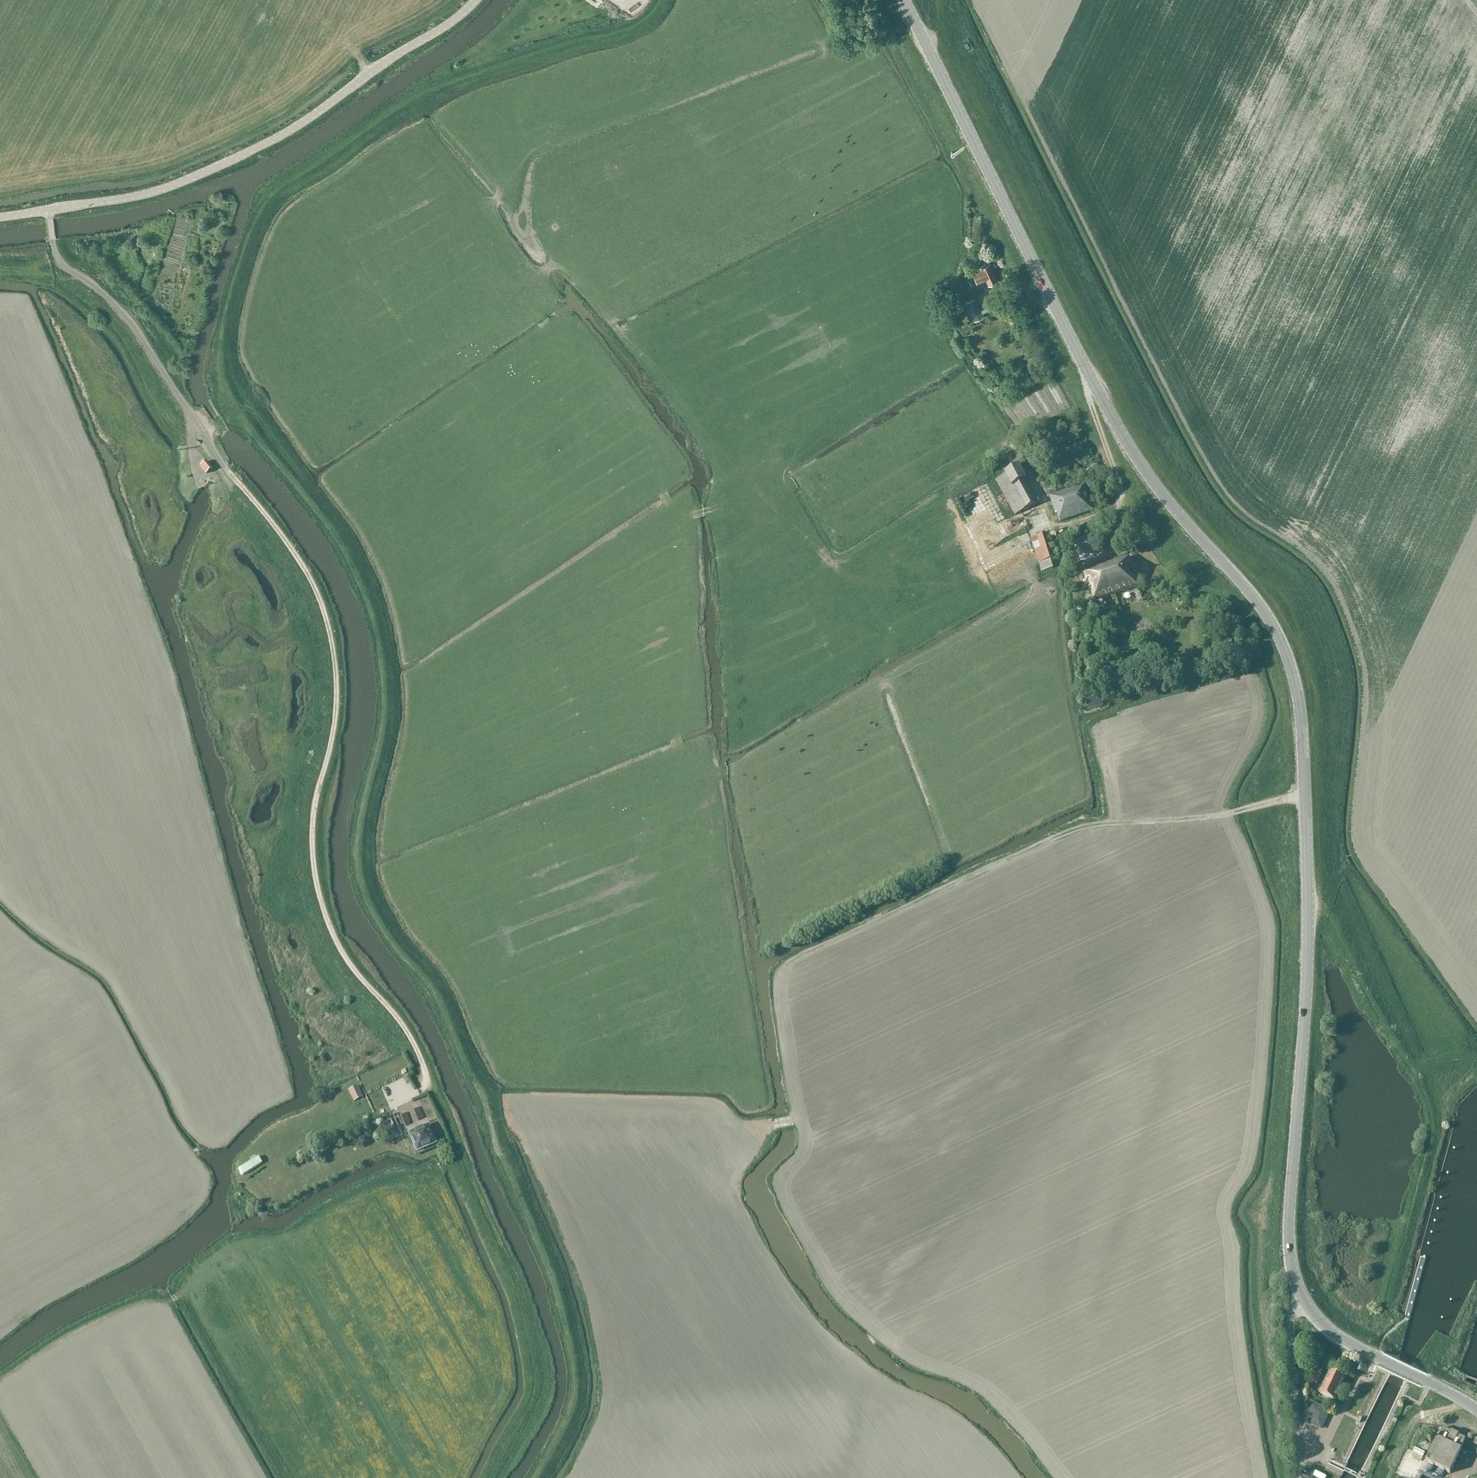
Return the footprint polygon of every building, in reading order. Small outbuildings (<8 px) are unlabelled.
[(988,286),(998,281),(990,263),(980,268),(981,271),(974,274),(978,284),(986,280),(988,286)] [(983,317),(980,309),(974,298),(965,303),(974,321),(983,317)] [(1039,504),(1021,468),(1034,460),(1026,447),(1010,457),(1012,461),(1000,467),(1005,476),(996,481),(1015,516),(1039,504)] [(207,474),(213,470),(207,462),(201,467),(207,474)] [(1057,515),(1060,522),(1092,512),(1083,486),(1049,497),(1055,515),(1057,515)] [(1056,559),(1050,540),(1057,538),(1055,532),(1048,534),(1031,539),(1039,564),(1056,559)] [(1091,593),(1094,601),(1138,587),(1129,558),(1083,573),(1090,594),(1091,593)] [(1254,663),(1262,659),(1260,655),(1252,660),(1254,663)] [(1100,699),(1088,702),(1090,710),(1101,707),(1100,699)] [(357,1086),(348,1091),(354,1102),(363,1097),(357,1086)] [(428,1126),(409,1135),(417,1152),(436,1145),(428,1126)] [(387,1143),(402,1136),(398,1127),(383,1133),(387,1143)] [(1335,1401),(1345,1378),(1330,1371),(1319,1394),(1335,1401)] [(1317,1385),(1322,1375),(1316,1373),(1311,1382),(1317,1385)] [(1313,1418),(1309,1425),(1320,1431),(1330,1412),(1311,1402),(1305,1414),(1313,1418)] [(1452,1431),(1451,1432),(1444,1428),(1438,1439),(1426,1462),(1450,1475),(1462,1451),(1461,1450),(1466,1440),(1459,1436),(1459,1435),(1452,1431)]
